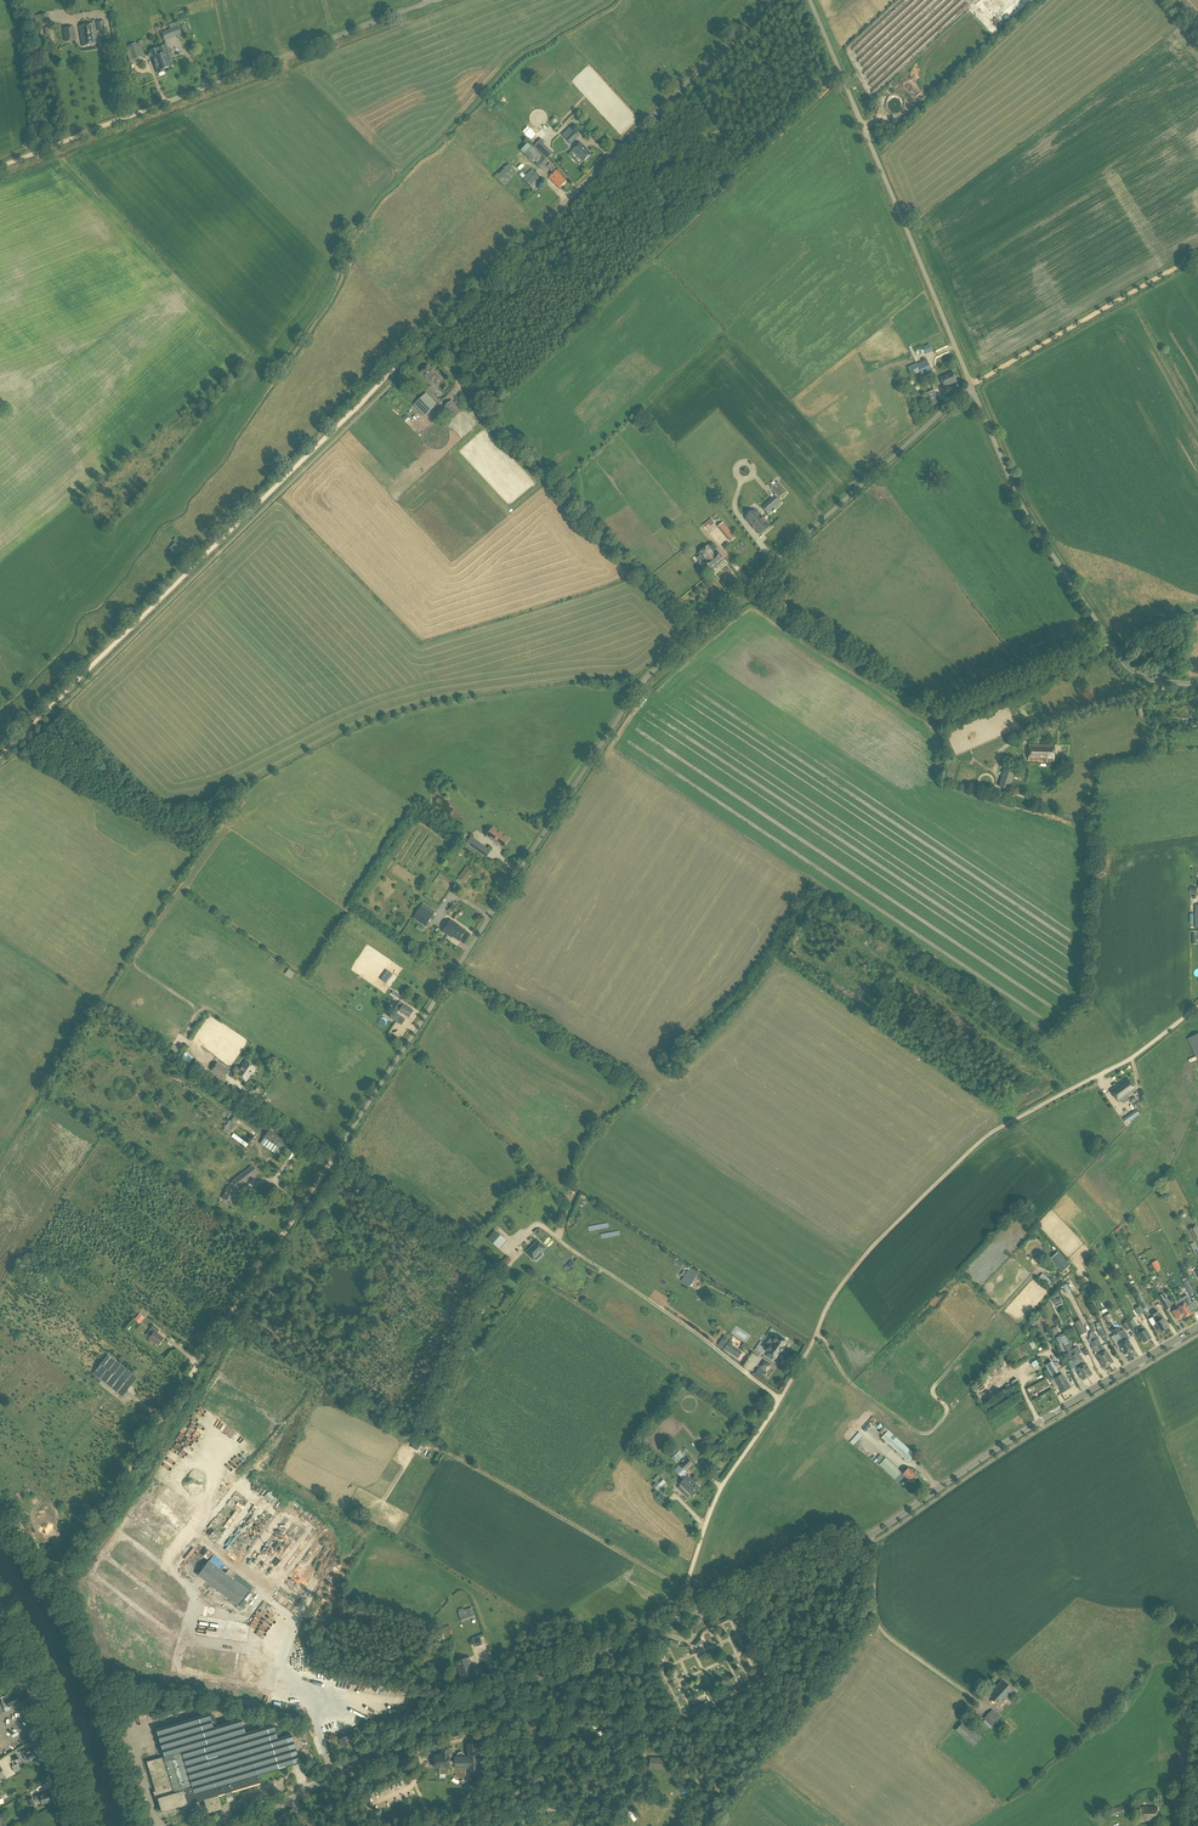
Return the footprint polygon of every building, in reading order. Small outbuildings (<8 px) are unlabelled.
[(994,0),(982,0),(981,1),(980,0),(979,0),(977,2),(983,10),(994,0)] [(1002,2),(1000,0),(986,13),(992,19),(1013,0),(1005,0),(1002,2)] [(1001,28),(1031,0),(1021,0),(996,23),(1001,28)] [(96,22),(98,31),(105,30),(103,21),(96,22)] [(79,26),(83,46),(97,44),(93,24),(79,26)] [(172,36),(180,33),(178,26),(170,30),(172,36)] [(63,28),(66,42),(76,40),(74,27),(63,28)] [(136,45),(128,48),(133,60),(141,57),(136,45)] [(855,49),(862,57),(867,53),(860,45),(855,49)] [(161,47),(158,48),(165,68),(173,65),(166,48),(163,50),(161,47)] [(165,68),(158,48),(153,50),(154,53),(151,54),(158,74),(164,71),(163,69),(165,68)] [(870,52),(861,62),(869,69),(873,64),(869,60),(874,55),(870,52)] [(175,66),(186,62),(184,55),(177,57),(178,60),(173,61),(175,66)] [(182,65),(175,66),(177,74),(183,73),(182,65)] [(562,135),(565,139),(573,131),(570,128),(562,135)] [(565,139),(571,144),(578,136),(573,131),(565,139)] [(542,144),(538,148),(551,162),(555,158),(542,144)] [(575,151),(580,157),(584,160),(591,154),(587,150),(588,150),(583,144),(575,151)] [(523,151),(539,168),(546,161),(530,145),(523,151)] [(541,169),(545,173),(551,166),(547,162),(541,169)] [(499,181),(504,185),(517,172),(512,167),(499,181)] [(549,177),(559,188),(566,181),(556,170),(549,177)] [(526,181),(533,190),(544,180),(536,171),(526,181)] [(923,347),(925,353),(932,350),(929,344),(923,347)] [(908,368),(909,370),(911,373),(919,370),(922,375),(932,370),(927,360),(917,364),(908,368)] [(421,372),(431,382),(433,380),(436,383),(441,378),(428,366),(421,372)] [(941,377),(945,387),(957,382),(953,373),(941,377)] [(927,393),(932,405),(939,402),(934,390),(927,393)] [(408,395),(413,400),(416,397),(411,392),(408,395)] [(415,404),(426,416),(438,405),(427,393),(415,404)] [(462,411),(454,402),(451,400),(444,407),(454,418),(462,411)] [(449,437),(449,435),(448,433),(447,431),(446,429),(444,428),(442,427),(440,426),(438,426),(435,426),(433,427),(432,428),(430,429),(429,431),(428,433),(427,435),(427,437),(427,439),(428,441),(428,443),(430,445),(431,446),(433,447),(435,448),(437,448),(440,448),(442,448),(444,447),(446,445),(447,444),(448,442),(449,440),(449,437)] [(779,482),(772,488),(780,497),(787,491),(779,482)] [(766,509),(769,512),(778,503),(773,498),(770,501),(772,503),(766,509)] [(760,513),(757,518),(771,534),(776,531),(780,526),(766,510),(760,513)] [(705,528),(714,521),(711,518),(703,525),(705,528)] [(731,541),(735,538),(731,532),(727,536),(731,541)] [(170,549),(177,556),(185,547),(178,540),(170,549)] [(703,564),(705,565),(708,570),(723,557),(718,552),(717,553),(709,544),(698,553),(706,562),(703,564)] [(1029,761),(1047,762),(1054,763),(1055,746),(1030,745),(1029,761)] [(1010,789),(1015,771),(1005,768),(1000,786),(1010,789)] [(493,827),(486,837),(503,849),(510,839),(493,827)] [(484,847),(470,837),(466,843),(480,853),(484,847)] [(460,877),(466,882),(473,872),(467,867),(460,877)] [(413,918),(426,926),(433,914),(421,906),(413,918)] [(453,937),(460,941),(466,931),(459,926),(460,925),(450,919),(442,931),(452,938),(453,937)] [(393,974),(387,970),(381,979),(387,983),(393,974)] [(399,1002),(395,1008),(400,1011),(410,1017),(414,1011),(404,1005),(399,1002)] [(192,1066),(198,1070),(202,1064),(196,1060),(192,1066)] [(236,1066),(233,1071),(237,1073),(246,1079),(254,1067),(246,1061),(240,1069),(236,1066)] [(212,1070),(224,1078),(229,1071),(217,1062),(212,1070)] [(1119,1084),(1128,1096),(1136,1090),(1127,1078),(1119,1084)] [(1128,1096),(1119,1084),(1111,1090),(1120,1102),(1128,1096)] [(1135,1096),(1130,1100),(1132,1103),(1133,1102),(1135,1105),(1138,1103),(1139,1102),(1135,1096)] [(1126,1117),(1128,1121),(1139,1114),(1136,1110),(1126,1117)] [(226,1125),(225,1128),(222,1131),(228,1135),(238,1119),(234,1116),(230,1121),(229,1120),(226,1125)] [(236,1133),(242,1127),(237,1123),(232,1129),(236,1133)] [(264,1138),(267,1140),(264,1146),(276,1153),(279,1148),(285,1152),(290,1143),(269,1130),(264,1138)] [(228,1187),(223,1198),(231,1201),(235,1190),(236,1190),(238,1187),(257,1172),(252,1166),(236,1178),(232,1181),(231,1184),(228,1187)] [(1197,1239),(1197,1230),(1196,1226),(1189,1229),(1195,1240),(1197,1239)] [(502,1244),(506,1240),(496,1230),(492,1235),(502,1244)] [(489,1234),(486,1237),(493,1244),(496,1240),(489,1234)] [(538,1240),(526,1253),(533,1260),(546,1248),(538,1240)] [(1070,1265),(1058,1251),(1051,1258),(1063,1271),(1070,1265)] [(507,1256),(501,1263),(505,1267),(511,1260),(507,1256)] [(567,1265),(570,1269),(570,1268),(576,1263),(572,1259),(567,1265)] [(1157,1260),(1152,1263),(1156,1270),(1161,1268),(1157,1260)] [(688,1269),(681,1280),(690,1286),(697,1275),(688,1269)] [(1068,1280),(1072,1274),(1069,1271),(1064,1276),(1068,1280)] [(1188,1280),(1184,1283),(1183,1283),(1190,1295),(1194,1293),(1188,1280)] [(1133,1285),(1141,1303),(1143,1302),(1135,1284),(1133,1285)] [(1052,1298),(1055,1304),(1061,1301),(1062,1303),(1063,1302),(1058,1291),(1052,1298)] [(581,1304),(587,1308),(590,1302),(585,1299),(581,1304)] [(1171,1307),(1166,1299),(1162,1301),(1161,1301),(1166,1310),(1168,1309),(1171,1307)] [(1184,1318),(1188,1315),(1184,1308),(1183,1309),(1181,1305),(1181,1304),(1180,1301),(1175,1303),(1177,1307),(1175,1308),(1176,1309),(1173,1311),(1177,1318),(1182,1315),(1184,1318)] [(1184,1308),(1188,1315),(1192,1313),(1185,1302),(1181,1304),(1181,1305),(1183,1309),(1184,1308)] [(1106,1315),(1109,1321),(1110,1325),(1115,1323),(1111,1313),(1106,1315)] [(1160,1313),(1159,1314),(1154,1317),(1153,1318),(1156,1323),(1159,1328),(1158,1329),(1160,1332),(1161,1331),(1161,1332),(1169,1327),(1166,1322),(1167,1322),(1165,1319),(1164,1319),(1163,1318),(1160,1313)] [(134,1320),(139,1323),(144,1318),(139,1314),(134,1320)] [(1074,1323),(1076,1327),(1080,1335),(1086,1332),(1082,1324),(1080,1320),(1074,1323)] [(149,1338),(158,1345),(164,1338),(157,1333),(159,1330),(153,1325),(151,1328),(154,1331),(149,1338)] [(1146,1329),(1144,1326),(1137,1331),(1138,1334),(1144,1342),(1151,1338),(1146,1329)] [(1120,1327),(1116,1329),(1129,1351),(1130,1351),(1131,1351),(1132,1350),(1132,1349),(1133,1349),(1128,1339),(1129,1338),(1124,1329),(1122,1331),(1120,1327)] [(754,1337),(759,1330),(755,1328),(750,1334),(754,1337)] [(1129,1351),(1116,1329),(1112,1332),(1114,1335),(1111,1337),(1119,1349),(1121,1348),(1124,1354),(1125,1354),(1126,1354),(1128,1353),(1128,1352),(1129,1351)] [(747,1339),(751,1341),(752,1339),(760,1344),(766,1335),(759,1330),(754,1338),(750,1336),(747,1339)] [(1063,1343),(1069,1339),(1065,1333),(1056,1338),(1060,1345),(1063,1343)] [(1092,1337),(1095,1335),(1093,1333),(1088,1336),(1089,1338),(1089,1339),(1091,1342),(1096,1351),(1095,1351),(1098,1356),(1097,1356),(1103,1367),(1108,1364),(1092,1337)] [(777,1335),(776,1336),(773,1341),(772,1340),(769,1344),(770,1345),(770,1346),(767,1349),(767,1350),(766,1351),(769,1352),(769,1353),(766,1356),(772,1360),(773,1358),(774,1356),(776,1358),(779,1353),(780,1353),(784,1347),(784,1346),(787,1342),(786,1341),(780,1337),(779,1337),(777,1336),(777,1335)] [(1092,1337),(1108,1364),(1113,1361),(1106,1351),(1105,1352),(1103,1347),(1102,1347),(1097,1338),(1097,1339),(1095,1335),(1092,1337)] [(718,1345),(723,1348),(726,1343),(721,1340),(718,1345)] [(1070,1340),(1064,1343),(1069,1353),(1067,1354),(1070,1359),(1072,1358),(1074,1361),(1077,1359),(1072,1349),(1074,1348),(1070,1340)] [(724,1349),(738,1359),(742,1352),(728,1343),(724,1349)] [(1077,1359),(1080,1357),(1079,1354),(1081,1353),(1078,1347),(1077,1347),(1074,1348),(1072,1349),(1077,1359)] [(108,1355),(93,1374),(122,1397),(131,1385),(137,1378),(108,1355)] [(1077,1359),(1087,1377),(1088,1376),(1089,1377),(1091,1376),(1091,1375),(1092,1374),(1086,1363),(1085,1364),(1082,1357),(1080,1357),(1077,1359)] [(1077,1359),(1074,1361),(1075,1363),(1075,1364),(1076,1366),(1077,1368),(1077,1369),(1083,1379),(1084,1379),(1085,1379),(1086,1378),(1086,1377),(1087,1377),(1077,1359)] [(764,1360),(760,1367),(767,1371),(771,1365),(764,1360)] [(1045,1364),(1050,1373),(1052,1376),(1053,1375),(1055,1378),(1054,1379),(1062,1392),(1071,1387),(1062,1372),(1059,1374),(1051,1360),(1045,1364)] [(755,1372),(762,1376),(766,1371),(759,1367),(755,1372)] [(882,1438),(908,1462),(915,1454),(888,1430),(882,1438)] [(861,1432),(853,1441),(856,1444),(865,1435),(861,1432)] [(414,1441),(411,1447),(417,1450),(421,1444),(414,1441)] [(676,1458),(679,1461),(683,1456),(678,1451),(672,1457),(675,1460),(676,1458)] [(674,1470),(681,1477),(687,1472),(686,1471),(694,1464),(687,1457),(680,1464),(674,1470)] [(879,1464),(895,1479),(901,1472),(886,1458),(879,1464)] [(902,1474),(911,1482),(917,1475),(909,1467),(902,1474)] [(654,1485),(653,1485),(657,1490),(658,1489),(661,1492),(665,1488),(662,1485),(666,1482),(659,1475),(655,1478),(653,1480),(655,1482),(656,1483),(654,1485)] [(684,1479),(696,1492),(700,1487),(696,1483),(699,1479),(695,1475),(692,1479),(688,1475),(684,1479)] [(696,1492),(684,1479),(679,1484),(685,1489),(683,1492),(689,1498),(696,1492)] [(667,1500),(660,1494),(658,1497),(664,1503),(667,1500)] [(200,1560),(205,1549),(202,1548),(200,1552),(193,1549),(190,1555),(200,1560)] [(197,1575),(205,1582),(237,1606),(248,1591),(243,1587),(238,1583),(233,1579),(225,1573),(209,1560),(197,1575)] [(278,1588),(284,1583),(282,1580),(275,1585),(278,1588)] [(198,1585),(193,1590),(198,1595),(203,1590),(198,1585)] [(472,1607),(458,1612),(462,1622),(475,1617),(472,1607)] [(480,1635),(472,1638),(476,1647),(483,1645),(480,1635)] [(693,1644),(697,1647),(701,1642),(703,1640),(700,1638),(700,1637),(693,1644)] [(303,1653),(305,1642),(297,1641),(296,1652),(303,1653)] [(269,1644),(265,1649),(270,1652),(274,1647),(269,1644)] [(456,1662),(462,1678),(475,1674),(469,1657),(456,1662)] [(987,1696),(999,1707),(1014,1690),(1002,1679),(987,1696)] [(6,1699),(1,1701),(4,1708),(5,1711),(9,1710),(8,1707),(9,1707),(10,1707),(12,1706),(12,1705),(18,1703),(15,1696),(6,1699)] [(277,1698),(276,1705),(299,1708),(299,1701),(277,1698)] [(342,1719),(345,1704),(329,1701),(328,1708),(325,1708),(325,1711),(329,1712),(328,1716),(342,1719)] [(983,1718),(992,1727),(1001,1718),(992,1709),(983,1718)] [(164,1756),(146,1762),(158,1802),(155,1802),(157,1808),(160,1808),(161,1812),(203,1800),(207,1813),(222,1809),(218,1795),(260,1783),(258,1775),(299,1763),(291,1735),(277,1739),(273,1725),(245,1733),(241,1719),(213,1727),(209,1714),(156,1729),(164,1756)] [(955,1730),(974,1747),(982,1738),(963,1721),(955,1730)] [(339,1739),(343,1747),(351,1743),(347,1735),(346,1735),(344,1731),(341,1733),(343,1737),(339,1739)] [(441,1755),(434,1755),(434,1768),(439,1768),(439,1774),(453,1774),(452,1773),(457,1773),(456,1776),(465,1776),(465,1772),(469,1772),(469,1775),(479,1774),(478,1743),(467,1743),(467,1756),(465,1756),(464,1756),(464,1755),(464,1754),(463,1753),(462,1752),(461,1752),(461,1751),(460,1751),(459,1751),(459,1752),(458,1752),(457,1753),(457,1754),(456,1754),(456,1755),(456,1756),(456,1757),(455,1757),(455,1760),(452,1760),(452,1747),(448,1747),(441,1747),(441,1755)] [(22,1752),(26,1761),(38,1757),(35,1749),(26,1752),(26,1751),(22,1752)] [(497,1772),(505,1772),(505,1758),(497,1758),(497,1772)] [(650,1769),(665,1769),(665,1759),(651,1758),(650,1769)] [(37,1796),(35,1797),(37,1801),(41,1800),(42,1804),(51,1801),(49,1793),(40,1796),(37,1797),(37,1796)] [(1108,1811),(1111,1817),(1124,1811),(1122,1805),(1108,1811)] [(1140,1807),(1140,1821),(1158,1821),(1157,1807),(1140,1807)]
